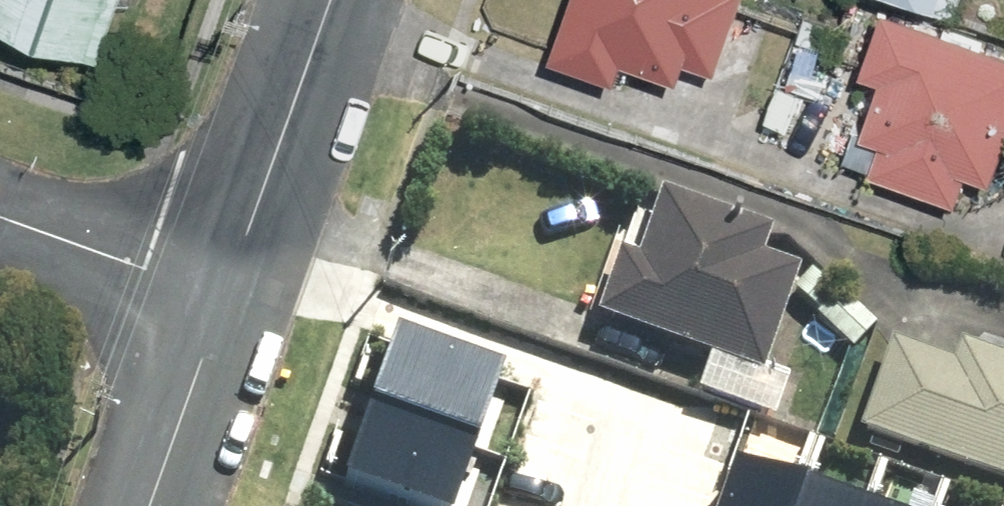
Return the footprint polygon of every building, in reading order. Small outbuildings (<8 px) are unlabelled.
[(0,15),(110,54),(130,0),(5,0),(0,15)] [(548,66),(613,90),(621,69),(675,89),(682,71),(712,82),(742,0),(572,0),(548,66)] [(936,13),(941,0),(899,0),(936,13)] [(880,18),(856,86),(876,92),(857,146),(875,153),(864,185),(951,215),(962,183),(988,192),(1003,148),(1003,62),(880,18)] [(625,249),(602,313),(770,373),(808,267),(770,253),(779,229),(666,189),(642,255),(625,249)] [(501,370),(394,331),(367,403),(474,442),(501,370)] [(865,429),(1003,478),(1003,353),(965,339),(958,361),(896,340),(865,429)] [(367,403),(340,478),(416,505),(451,505),(474,442),(367,403)] [(736,450),(716,505),(795,505),(806,476),(736,450)] [(806,476),(795,505),(865,505),(868,498),(806,476)]
